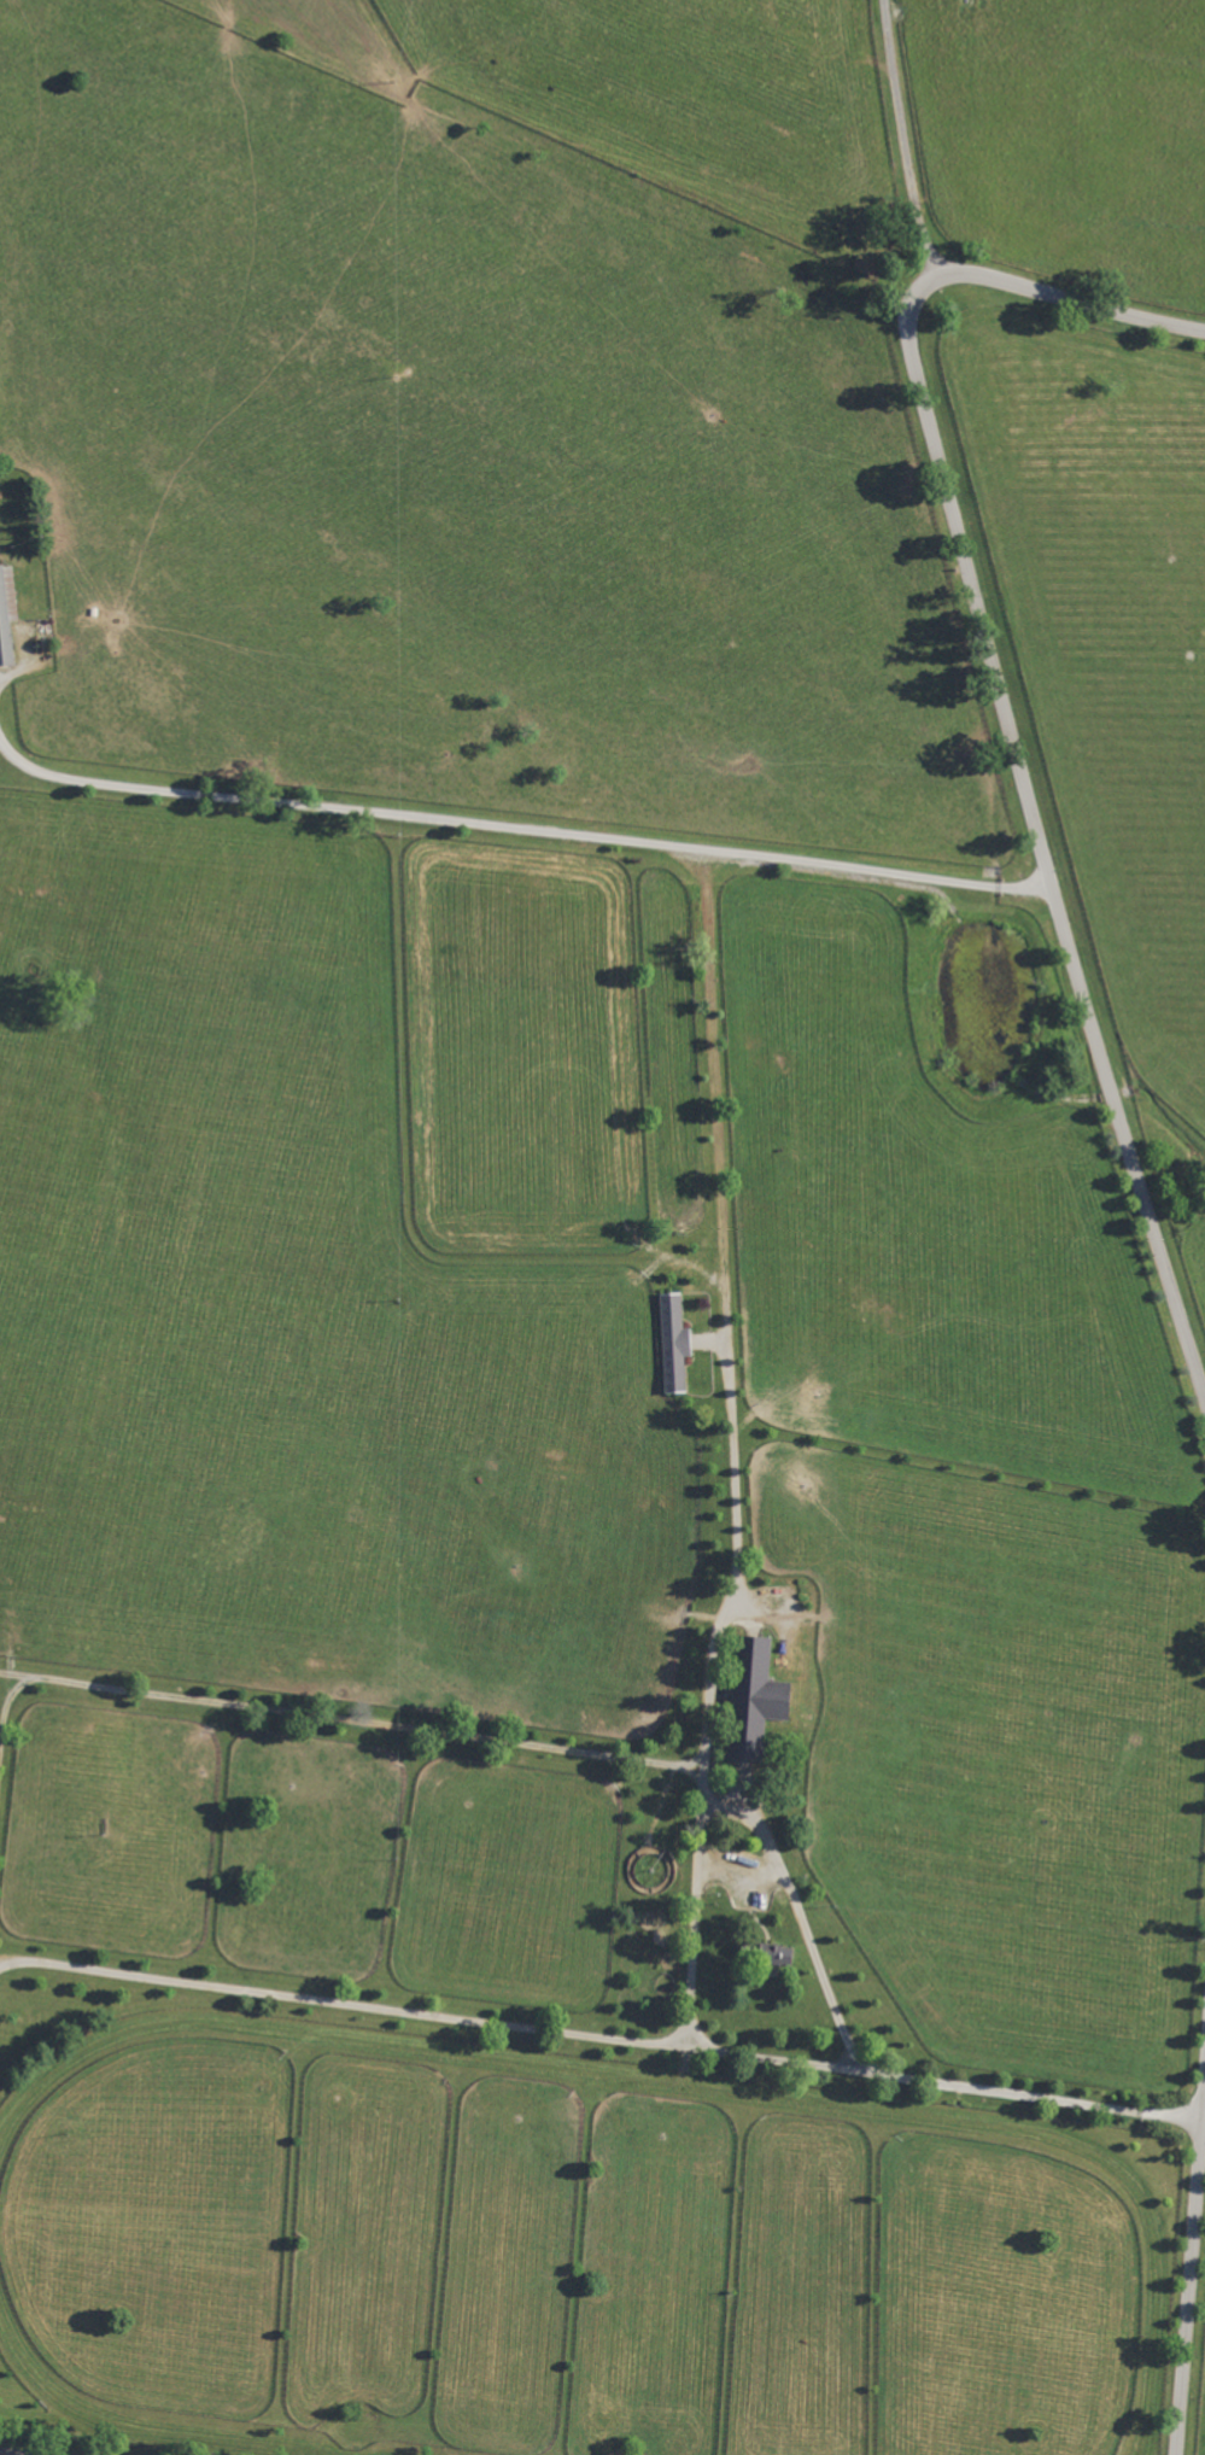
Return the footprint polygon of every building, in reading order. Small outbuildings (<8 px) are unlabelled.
[(4,562),(0,563),(0,664),(10,664),(4,562)] [(689,1327),(681,1327),(680,1292),(659,1293),(663,1392),(684,1391),(683,1355),(690,1355),(689,1327)] [(728,1756),(761,1758),(763,1718),(787,1720),(789,1681),(768,1680),(770,1636),(734,1634),(728,1756)]
